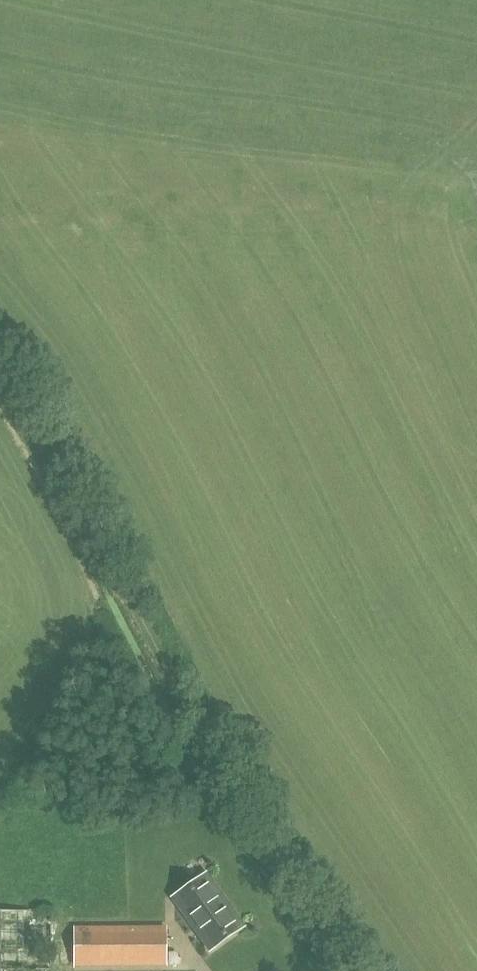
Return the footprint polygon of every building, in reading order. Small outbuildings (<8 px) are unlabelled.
[(209,952),(246,925),(206,870),(169,897),(209,952)] [(59,911),(0,910),(0,970),(60,970),(60,957),(48,957),(48,937),(59,937),(59,911)] [(75,965),(168,965),(168,927),(75,927),(75,965)]
